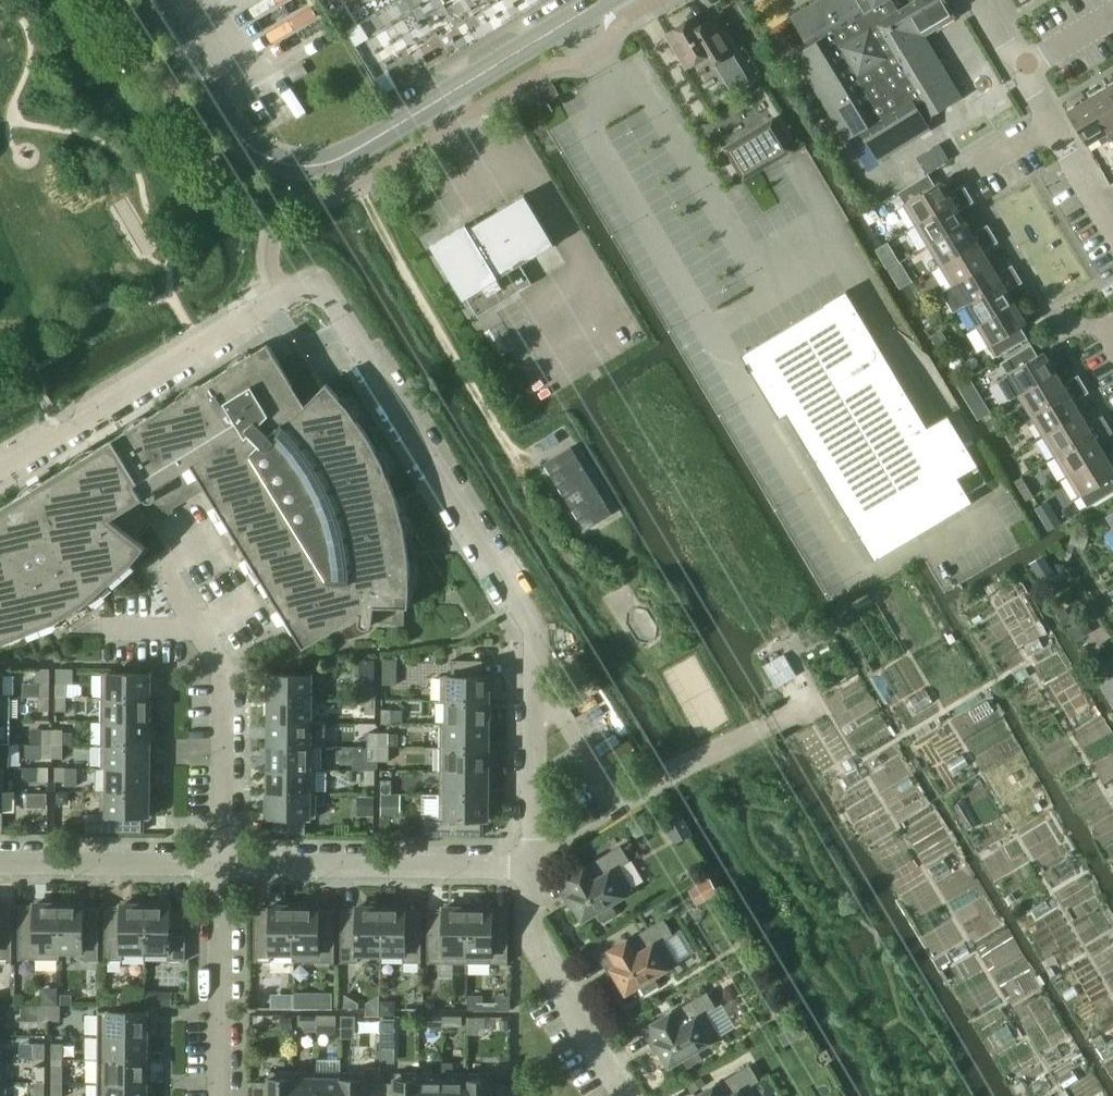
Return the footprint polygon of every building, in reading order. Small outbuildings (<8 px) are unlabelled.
[(790,16),(808,46),(794,54),(846,140),(860,131),(877,160),(929,129),(924,119),(961,97),(924,35),(955,17),(945,0),(914,0),(894,12),(886,0),(817,0),(790,16)] [(666,34),(685,67),(707,54),(713,64),(732,53),(714,24),(702,31),(694,17),(684,23),(666,34)] [(744,73),(726,84),(731,92),(749,81),(744,73)] [(1087,99),(1111,139),(1112,137),(1112,97),(1107,87),(1087,99)] [(1087,99),(1066,112),(1086,144),(1097,137),(1101,144),(1111,139),(1087,99)] [(773,119),(725,149),(744,180),(758,172),(777,160),(792,151),(773,119)] [(1104,165),(1112,179),(1112,160),(1104,165)] [(903,204),(915,225),(952,203),(940,182),(935,185),(928,174),(897,192),(904,204),(903,204)] [(952,191),(957,200),(968,193),(963,184),(952,191)] [(968,193),(957,200),(962,208),(973,202),(968,193)] [(521,266),(555,245),(524,195),(469,229),(468,230),(466,226),(431,247),(464,301),(468,299),(479,317),(514,296),(519,292),(533,285),(521,266)] [(915,225),(927,245),(965,223),(952,203),(915,225)] [(927,245),(939,265),(977,243),(965,223),(927,245)] [(976,231),(981,240),(993,233),(987,224),(976,231)] [(993,233),(981,240),(986,249),(998,242),(993,233)] [(939,265),(952,285),(989,263),(977,243),(939,265)] [(953,312),(964,306),(1001,283),(989,263),(952,285),(941,292),(953,312)] [(1000,271),(1006,280),(1017,274),(1011,265),(1000,271)] [(1017,274),(1006,280),(1011,289),(1022,282),(1017,274)] [(964,306),(976,326),(1013,303),(1001,283),(964,306)] [(740,354),(779,419),(786,415),(873,560),(873,561),(917,535),(971,503),(970,502),(956,478),(957,478),(977,466),(976,465),(972,458),(968,452),(947,416),(946,417),(927,428),(876,341),(846,291),(846,292),(821,306),(740,354)] [(1013,303),(976,326),(988,346),(990,346),(996,357),(1027,338),(1020,327),(1026,324),(1013,303)] [(937,311),(927,317),(932,325),(941,319),(937,311)] [(1009,401),(1018,396),(1055,373),(1043,352),(1037,355),(1030,344),(1000,363),(1001,365),(1006,374),(1005,375),(1006,376),(997,381),(1009,401)] [(269,347),(112,443),(134,479),(132,480),(143,498),(144,499),(145,500),(147,501),(148,502),(149,502),(150,501),(151,501),(152,501),(162,518),(173,511),(172,508),(198,492),(205,488),(222,517),(286,621),(303,647),(338,626),(343,622),(343,621),(357,611),(360,612),(358,621),(358,623),(359,624),(359,625),(361,627),(363,628),(364,628),(366,628),(367,628),(368,627),(370,625),(371,622),(371,620),(404,625),(404,612),(404,607),(408,607),(408,606),(409,591),(408,559),(403,526),(394,494),(383,464),(367,436),(348,409),(327,385),(326,383),(324,385),(296,369),(291,382),(269,347)] [(1018,396),(1030,416),(1067,393),(1055,373),(1018,396)] [(1067,382),(1071,390),(1083,383),(1078,375),(1067,382)] [(964,381),(957,385),(960,391),(972,384),(969,378),(964,381)] [(1083,383),(1071,390),(1077,399),(1088,392),(1083,383)] [(1030,416),(1042,436),(1080,413),(1067,393),(1030,416)] [(1042,436),(1054,456),(1091,433),(1080,413),(1042,436)] [(1091,422),(1096,431),(1107,424),(1102,415),(1091,422)] [(1107,424),(1096,431),(1101,439),(1112,433),(1107,424)] [(1054,456),(1067,476),(1104,453),(1091,433),(1054,456)] [(112,443),(102,449),(0,511),(0,642),(24,632),(25,633),(28,632),(28,631),(40,625),(53,621),(54,622),(88,601),(87,600),(108,582),(111,580),(110,580),(131,561),(132,562),(145,546),(137,540),(149,526),(135,502),(143,498),(144,499),(143,498),(132,480),(134,479),(112,443)] [(544,464),(585,531),(613,514),(571,447),(544,464)] [(1067,476),(1079,497),(1080,496),(1087,507),(1112,491),(1112,481),(1111,477),(1112,476),(1112,469),(1104,453),(1067,476)] [(1053,512),(1041,519),(1048,530),(1053,527),(1059,523),(1053,512)] [(1112,533),(1112,512),(1105,517),(1111,528),(1111,529),(1112,533)] [(1043,555),(1029,563),(1035,573),(1049,565),(1043,555)] [(852,601),(857,612),(873,603),(867,593),(852,601)] [(1064,608),(1056,613),(1063,625),(1071,620),(1064,608)] [(1075,642),(1091,631),(1083,619),(1067,629),(1075,642)] [(798,634),(805,646),(823,637),(816,624),(798,634)] [(1039,640),(1025,648),(1030,656),(1044,648),(1039,640)] [(776,687),(796,675),(783,654),(763,666),(776,687)] [(381,684),(396,685),(397,657),(382,656),(381,684)] [(1095,667),(1101,676),(1112,669),(1112,658),(1112,657),(1095,667)] [(375,660),(358,660),(358,680),(375,680),(375,660)] [(440,676),(440,700),(488,701),(488,692),(490,692),(491,676),(482,676),(482,660),(451,660),(451,676),(440,676)] [(35,677),(34,677),(34,682),(35,682),(39,682),(39,697),(49,697),(49,682),(49,668),(36,668),(36,677),(35,677)] [(100,673),(100,697),(148,698),(148,689),(151,689),(151,673),(100,673)] [(269,690),(268,699),(310,699),(310,675),(266,674),(266,690),(269,690)] [(1098,683),(1112,708),(1112,678),(1111,675),(1098,683)] [(55,682),(55,697),(66,697),(66,683),(55,682)] [(364,685),(364,700),(375,700),(375,685),(364,685)] [(926,689),(910,700),(917,711),(933,700),(926,689)] [(0,696),(0,720),(8,720),(8,696),(3,696),(0,696)] [(49,697),(39,697),(38,711),(49,711),(49,697)] [(66,697),(55,697),(55,711),(65,711),(66,697)] [(100,697),(100,721),(148,721),(148,698),(100,697)] [(310,699),(268,699),(268,722),(309,723),(310,699)] [(375,700),(364,700),(364,714),(375,714),(375,700)] [(440,723),(488,724),(488,701),(440,700),(440,701),(447,701),(446,723),(440,723)] [(985,700),(967,711),(975,724),(994,712),(985,700)] [(1075,715),(1079,722),(1096,712),(1092,705),(1075,715)] [(381,723),(391,723),(391,710),(381,709),(381,723)] [(8,743),(8,720),(0,720),(0,743),(8,743)] [(100,721),(100,744),(148,745),(148,721),(100,721)] [(309,723),(268,722),(268,746),(316,746),(316,723),(309,723)] [(440,723),(440,747),(487,748),(488,724),(440,723)] [(41,729),(30,729),(30,744),(32,744),(37,744),(41,744),(51,744),(51,730),(41,730),(41,729)] [(62,730),(51,730),(51,744),(62,744),(73,744),(73,733),(62,733),(62,730)] [(377,732),(367,732),(367,747),(377,747),(377,746),(377,732)] [(388,733),(377,732),(377,746),(383,746),(388,746),(398,746),(398,734),(388,734),(388,733)] [(0,743),(0,767),(2,767),(8,767),(8,743),(0,743)] [(32,744),(32,758),(41,758),(51,758),(51,744),(41,744),(37,744),(32,744)] [(62,758),(62,744),(51,744),(51,758),(62,758)] [(106,768),(148,768),(148,745),(100,744),(100,768),(106,768)] [(316,746),(268,746),(267,769),(315,770),(320,770),(320,746),(316,746)] [(377,746),(377,747),(377,761),(388,761),(388,746),(377,746)] [(367,761),(377,761),(377,747),(367,747),(367,761)] [(440,747),(439,771),(487,771),(487,748),(440,747)] [(867,761),(872,769),(881,763),(877,755),(867,761)] [(947,764),(953,774),(968,765),(962,755),(947,764)] [(844,758),(832,765),(838,775),(851,768),(844,758)] [(1011,768),(1021,784),(1033,777),(1023,761),(1011,768)] [(38,765),(22,765),(22,774),(27,779),(38,779),(38,765)] [(48,765),(38,765),(38,779),(48,779),(48,765)] [(66,765),(55,765),(55,779),(66,779),(66,765)] [(106,768),(106,791),(147,792),(148,768),(106,768)] [(315,770),(267,769),(267,793),(315,794),(315,770)] [(842,777),(847,787),(861,779),(856,769),(842,777)] [(364,770),(364,784),(374,784),(374,770),(364,770)] [(439,771),(439,794),(487,795),(487,771),(439,771)] [(380,780),(380,794),(391,794),(391,780),(380,780)] [(106,791),(100,791),(100,814),(84,814),(84,832),(141,832),(141,816),(150,816),(150,800),(147,800),(147,792),(106,791)] [(47,792),(27,792),(27,806),(47,806),(47,792)] [(68,805),(69,792),(56,792),(56,805),(68,805)] [(315,794),(267,793),(267,801),(265,801),(265,817),(274,817),(273,833),(304,833),(305,818),(315,818),(315,794)] [(400,815),(400,794),(391,794),(380,794),(380,815),(400,815)] [(487,795),(439,794),(439,817),(423,817),(423,834),(480,835),(480,819),(489,819),(489,803),(487,803),(487,795)] [(357,817),(374,817),(374,796),(356,796),(357,817)] [(964,831),(978,823),(964,798),(950,806),(964,831)] [(672,815),(663,820),(676,843),(685,838),(691,835),(678,811),(672,815)] [(574,891),(568,895),(572,901),(571,902),(572,903),(573,903),(582,919),(596,911),(601,920),(615,912),(610,903),(634,889),(621,866),(629,860),(620,845),(566,877),(574,891)] [(944,858),(928,868),(936,881),(952,871),(944,858)] [(1067,860),(1056,867),(1061,876),(1072,868),(1067,860)] [(709,878),(689,890),(697,905),(718,893),(709,878)] [(59,959),(59,951),(58,951),(58,901),(45,901),(45,903),(34,903),(34,907),(18,907),(18,959),(59,959)] [(58,951),(59,951),(81,951),(81,959),(98,960),(99,908),(83,908),(83,904),(72,903),(72,901),(58,901),(58,951)] [(121,951),(144,952),(145,901),(132,901),(132,904),(121,904),(120,908),(105,908),(104,960),(121,960),(121,951)] [(145,901),(144,952),(167,952),(167,960),(184,961),(185,909),(170,908),(170,904),(164,904),(158,901),(145,901)] [(271,953),(293,953),(294,953),(294,903),(281,903),(281,905),(270,905),(269,909),(254,909),(254,961),(271,961),(271,953)] [(294,953),(293,953),(293,961),(334,962),(334,910),(319,910),(319,905),(307,905),(308,903),(294,903),(294,953)] [(357,954),(381,954),(381,904),(367,904),(367,906),(357,906),(356,910),(341,910),(340,962),(357,962),(357,954)] [(381,904),(381,954),(403,954),(403,962),(421,963),(421,911),(405,911),(405,906),(394,906),(394,904),(381,904)] [(468,963),(468,955),(467,955),(468,904),(454,904),(454,907),(443,907),(443,911),(428,911),(427,963),(468,963)] [(467,955),(468,955),(490,955),(490,963),(507,963),(508,911),(492,911),(492,907),(481,907),(481,904),(468,904),(467,955)] [(11,959),(11,907),(0,907),(0,959),(11,959)] [(664,939),(672,934),(663,918),(609,950),(617,965),(611,968),(615,975),(614,975),(615,976),(616,976),(625,992),(639,984),(644,993),(658,985),(653,976),(677,962),(664,939)] [(964,942),(949,952),(955,961),(970,951),(964,942)] [(145,991),(145,1006),(158,1006),(158,992),(145,991)] [(654,1042),(658,1048),(658,1049),(659,1049),(668,1066),(682,1057),(687,1066),(701,1058),(696,1049),(716,1037),(703,1014),(716,1006),(707,991),(652,1023),(661,1038),(654,1042)] [(319,993),(318,1008),(330,1008),(330,993),(319,993)] [(71,1004),(71,994),(60,994),(60,1004),(71,1004)] [(377,994),(364,1002),(364,1008),(364,1015),(377,1015),(377,994)] [(37,1005),(37,1021),(48,1021),(48,1005),(37,1005)] [(60,1005),(48,1005),(48,1021),(60,1021),(60,1005)] [(97,1008),(97,1035),(149,1036),(149,1022),(147,1022),(147,1009),(145,1009),(145,1012),(99,1011),(99,1009),(97,1008)] [(298,1025),(317,1025),(317,1015),(298,1015),(298,1025)] [(317,1015),(317,1025),(336,1025),(336,1015),(317,1015)] [(424,1026),(443,1026),(443,1016),(424,1016),(424,1026)] [(443,1016),(443,1026),(462,1026),(462,1016),(443,1016)] [(280,1017),(280,1029),(291,1030),(292,1017),(280,1017)] [(507,1020),(499,1020),(499,1031),(507,1031),(507,1020)] [(1006,1026),(992,1034),(999,1046),(1013,1038),(1006,1026)] [(97,1035),(97,1059),(146,1059),(146,1050),(149,1050),(149,1036),(97,1035)] [(1099,1048),(1104,1057),(1112,1052),(1112,1040),(1099,1048)] [(34,1043),(34,1047),(34,1059),(45,1059),(45,1047),(45,1043),(34,1043)] [(52,1043),(52,1048),(52,1059),(63,1059),(63,1048),(63,1043),(52,1043)] [(1057,1046),(1042,1054),(1048,1065),(1063,1056),(1057,1046)] [(395,1047),(380,1047),(380,1062),(395,1062),(395,1047)] [(97,1059),(97,1083),(148,1083),(149,1069),(146,1069),(146,1059),(97,1059)] [(442,1062),(432,1062),(432,1073),(419,1072),(419,1095),(442,1095),(442,1062)] [(466,1073),(452,1073),(452,1062),(442,1062),(442,1095),(466,1095),(466,1073)] [(749,1086),(759,1080),(749,1064),(695,1095),(756,1095),(749,1086)] [(33,1066),(33,1082),(45,1082),(45,1066),(33,1066)] [(52,1066),(51,1082),(62,1082),(63,1066),(52,1066)] [(1071,1068),(1056,1077),(1064,1088),(1078,1080),(1071,1068)] [(293,1071),(269,1071),(269,1082),(252,1081),(252,1095),(293,1095),(293,1071)] [(316,1072),(293,1071),(293,1095),(316,1095),(316,1072)] [(340,1072),(316,1072),(316,1095),(340,1095),(340,1072)] [(379,1083),(364,1083),(364,1072),(340,1072),(340,1095),(379,1095),(379,1083)] [(419,1072),(394,1072),(394,1083),(379,1083),(379,1095),(419,1095),(419,1072)] [(466,1095),(506,1095),(506,1083),(490,1083),(490,1073),(466,1073),(466,1095)] [(1028,1085),(1035,1095),(1037,1095),(1051,1087),(1044,1075),(1028,1085)] [(33,1082),(33,1095),(44,1095),(45,1082),(33,1082)] [(51,1082),(51,1095),(62,1095),(62,1082),(51,1082)] [(97,1095),(148,1095),(148,1083),(97,1083),(97,1095)]
